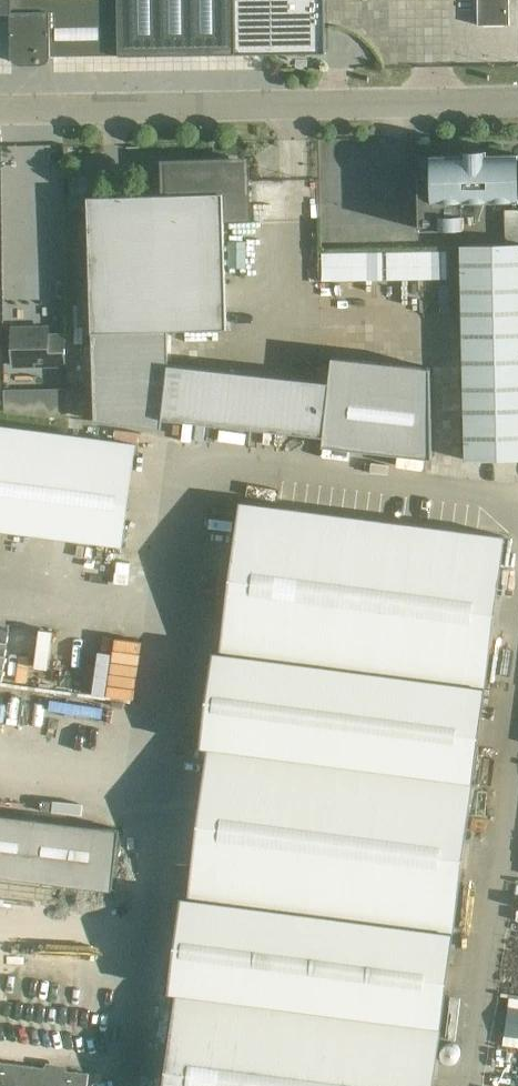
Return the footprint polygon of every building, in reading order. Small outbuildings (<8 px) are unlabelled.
[(11,10),(12,55),(14,59),(17,62),(21,64),(43,63),(47,62),(50,58),(52,54),(120,53),(120,31),(119,0),(0,0),(0,10),(11,10)] [(120,31),(120,53),(237,52),(325,51),(326,0),(119,0),(120,31)] [(478,25),(510,25),(510,0),(478,0),(478,25)] [(419,172),(418,172),(419,229),(464,228),(464,199),(517,198),(517,195),(517,156),(517,155),(517,154),(490,155),(490,149),(465,150),(465,155),(431,156),(431,157),(433,157),(433,174),(420,174),(419,172)] [(166,194),(88,197),(95,420),(161,428),(162,417),(324,435),(323,445),(432,457),(431,367),(333,356),(330,382),(169,364),(168,330),(227,328),(224,217),(248,216),(247,190),(246,160),(165,162),(166,194)] [(459,245),(464,460),(517,459),(517,209),(504,209),(505,244),(459,245)] [(49,327),(12,328),(12,365),(66,364),(65,335),(49,335),(49,327)] [(36,388),(4,389),(5,411),(68,417),(68,388),(36,388)] [(0,426),(0,518),(125,534),(137,444),(0,426)] [(486,685),(505,537),(240,502),(220,650),(486,685)] [(213,649),(201,746),(208,747),(473,782),(486,685),(220,650),(213,649)] [(208,747),(189,896),(454,930),(473,782),(208,747)] [(112,890),(120,829),(0,815),(0,876),(112,890)] [(182,895),(169,992),(176,993),(442,1027),(454,930),(189,896),(182,895)] [(164,1085),(434,1085),(442,1027),(176,993),(164,1085)] [(88,1073),(67,1070),(66,1064),(47,1062),(44,1067),(0,1062),(0,1085),(86,1085),(88,1073)]
